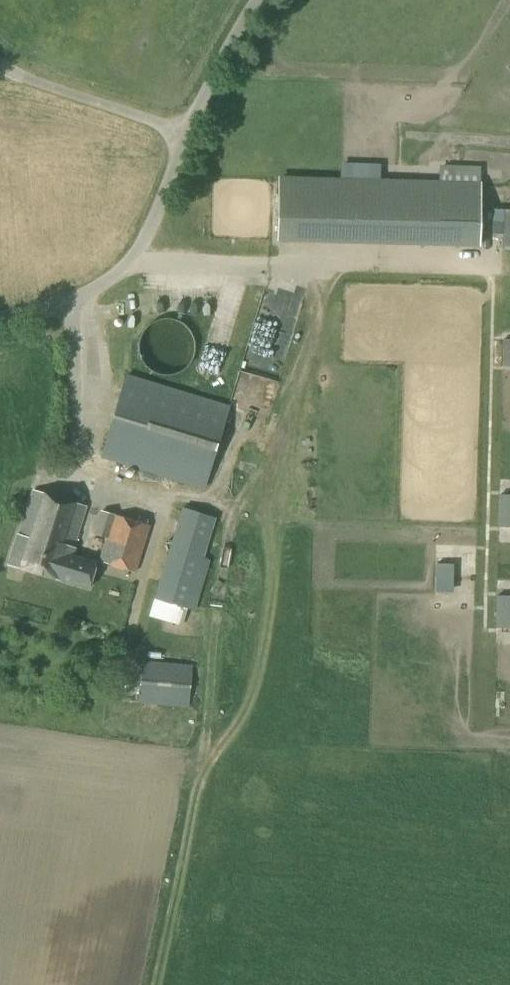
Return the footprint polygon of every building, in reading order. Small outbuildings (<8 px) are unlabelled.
[(276,230),(478,237),(480,176),(278,169),(276,230)] [(503,211),(502,234),(509,234),(509,211),(503,211)] [(272,314),(265,312),(253,354),(280,362),(297,304),(276,298),(272,314)] [(166,377),(170,377),(174,376),(178,374),(181,372),(185,369),(188,366),(190,362),(192,358),(193,354),(193,351),(193,347),(193,343),(192,339),(190,335),(188,331),(185,328),(182,325),(178,323),(174,321),(171,320),(167,320),(164,320),(161,320),(158,320),(154,321),(151,323),(147,325),(144,328),(141,332),(139,335),(138,338),(137,341),(136,344),(136,348),(136,351),(136,355),(137,358),(139,361),(141,365),(144,368),(147,371),(150,373),(153,375),(157,376),(159,377),(162,377),(166,377)] [(250,373),(243,384),(254,392),(261,380),(250,373)] [(203,488),(228,408),(125,376),(100,457),(203,488)] [(15,537),(71,556),(74,548),(71,547),(84,508),(31,490),(15,537)] [(215,519),(181,509),(148,616),(182,627),(187,609),(195,612),(211,561),(203,558),(215,519)] [(135,573),(149,525),(100,511),(93,534),(106,538),(99,562),(135,573)] [(95,564),(71,556),(15,537),(6,565),(53,581),(53,579),(87,590),(95,564)] [(188,708),(192,665),(142,661),(138,704),(188,708)]
